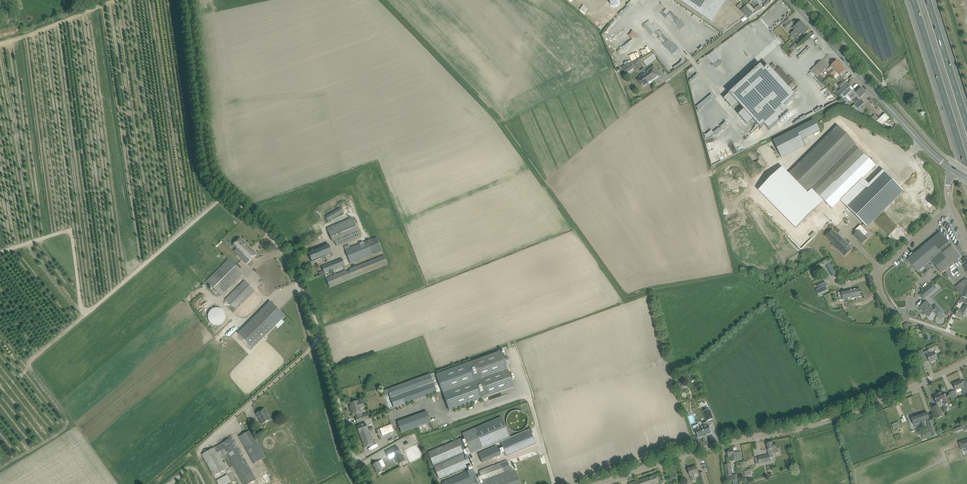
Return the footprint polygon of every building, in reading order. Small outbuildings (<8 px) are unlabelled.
[(707,19),(711,22),(714,17),(719,20),(726,10),(721,7),(725,0),(679,0),(707,19)] [(754,14),(754,13),(746,5),(744,8),(741,11),(743,13),(746,16),(748,17),(749,18),(754,14)] [(783,22),(786,25),(784,27),(787,30),(793,24),(787,18),(783,22)] [(793,37),(805,26),(801,21),(797,24),(795,26),(792,28),(794,30),(790,34),(792,36),(790,38),(791,39),(793,37)] [(791,39),(794,42),(799,38),(798,37),(802,34),(804,36),(810,30),(805,26),(793,37),(791,39)] [(711,52),(708,56),(710,57),(712,56),(713,57),(719,57),(720,58),(726,59),(726,56),(721,55),(723,51),(725,54),(728,52),(732,52),(731,59),(740,60),(745,56),(750,56),(751,53),(753,52),(748,46),(745,44),(744,42),(742,42),(739,40),(740,38),(739,37),(740,35),(738,32),(711,52)] [(795,44),(789,49),(792,52),(798,47),(795,44)] [(643,58),(647,64),(657,58),(653,52),(643,58)] [(829,73),(831,75),(841,65),(837,60),(831,66),(827,70),(829,72),(829,73)] [(817,77),(827,68),(821,61),(816,66),(815,68),(815,67),(811,71),(817,77)] [(779,68),(778,68),(774,63),(769,67),(768,66),(764,69),(761,65),(730,94),(761,128),(764,124),(770,130),(790,112),(785,106),(796,96),(792,92),(798,88),(793,82),(794,81),(790,77),(789,78),(779,68)] [(841,65),(831,75),(833,77),(837,73),(839,76),(842,73),(846,70),(841,65)] [(640,78),(638,80),(642,86),(643,88),(649,84),(648,82),(653,79),(655,81),(661,76),(654,66),(646,71),(644,68),(640,71),(643,74),(644,75),(640,78)] [(844,80),(838,85),(841,88),(847,83),(844,80)] [(844,87),(837,93),(836,94),(842,100),(843,100),(847,95),(852,101),(854,99),(855,98),(854,97),(855,96),(854,95),(856,93),(853,90),(854,89),(848,83),(844,87)] [(693,96),(697,100),(707,91),(703,87),(693,96)] [(861,98),(866,93),(862,88),(856,93),(854,95),(855,96),(854,97),(855,98),(854,99),(857,103),(858,102),(861,99),(861,98)] [(681,104),(688,102),(686,96),(679,98),(681,104)] [(883,125),(890,118),(885,113),(878,120),(883,125)] [(814,120),(773,141),(782,158),(782,157),(804,146),(801,140),(820,131),(814,120)] [(847,193),(876,165),(864,153),(863,154),(855,145),(856,144),(838,125),(789,173),(808,193),(812,188),(832,208),(846,195),(847,193)] [(782,168),(760,189),(797,228),(812,213),(810,211),(817,204),(782,168)] [(884,171),(847,208),(867,228),(904,191),(884,171)] [(341,207),(326,216),(328,221),(343,212),(341,207)] [(359,236),(352,218),(327,228),(332,241),(335,240),(337,246),(359,236)] [(858,230),(853,235),(862,244),(867,238),(865,235),(868,233),(860,225),(857,228),(858,230)] [(832,229),(825,236),(845,256),(852,249),(847,245),(848,244),(845,241),(844,242),(832,229)] [(911,256),(908,260),(918,272),(922,269),(931,261),(941,273),(961,257),(950,243),(940,232),(911,256)] [(351,263),(373,255),(382,251),(377,237),(370,240),(371,242),(368,243),(367,241),(345,250),(351,263)] [(240,238),(233,245),(236,249),(241,253),(238,255),(247,264),(256,254),(240,238)] [(312,262),(317,260),(332,253),(328,244),(308,253),(312,262)] [(330,287),(335,285),(378,268),(388,264),(384,255),(332,276),(330,272),(345,266),(342,258),(322,266),(330,287)] [(228,259),(206,281),(214,289),(212,291),(215,293),(217,291),(220,295),(242,273),(228,259)] [(225,300),(235,310),(255,291),(245,280),(225,300)] [(966,285),(963,281),(955,287),(962,295),(962,296),(966,299),(966,285)] [(825,282),(816,286),(818,289),(817,290),(819,293),(827,290),(826,287),(825,286),(827,285),(825,282)] [(932,284),(920,295),(923,299),(936,288),(932,284)] [(839,298),(839,301),(843,300),(861,296),(860,288),(841,292),(838,293),(839,297),(838,297),(838,298),(839,298)] [(253,348),(285,316),(270,301),(238,334),(253,348)] [(942,313),(939,309),(935,305),(932,308),(927,302),(925,304),(921,307),(926,313),(925,313),(927,315),(928,315),(929,316),(934,312),(937,315),(938,315),(941,312),(942,313)] [(966,314),(966,313),(966,307),(966,306),(965,306),(962,312),(958,310),(955,316),(963,320),(966,314)] [(218,308),(215,308),(213,309),(210,311),(209,313),(208,316),(208,318),(209,321),(211,323),(213,324),(216,325),(218,325),(221,324),(223,323),(224,321),(225,319),(226,316),(225,314),(224,312),(222,310),(220,309),(218,308)] [(935,343),(927,347),(928,350),(929,350),(929,351),(930,354),(927,356),(928,357),(930,362),(931,362),(934,361),(934,360),(937,359),(935,352),(936,352),(937,351),(937,349),(937,348),(937,347),(935,343)] [(469,362),(482,398),(514,387),(508,369),(509,368),(508,364),(511,363),(508,356),(504,358),(501,351),(469,362)] [(469,362),(437,374),(449,410),(482,398),(469,362)] [(430,374),(388,389),(390,393),(390,395),(395,407),(437,392),(430,374)] [(682,375),(677,377),(679,384),(681,384),(682,387),(685,386),(684,381),(682,375)] [(955,389),(956,390),(961,388),(963,393),(966,391),(966,392),(966,385),(964,386),(961,381),(953,384),(955,389)] [(349,394),(351,399),(365,394),(361,384),(357,386),(359,391),(349,394)] [(934,396),(936,401),(937,404),(943,401),(945,405),(948,403),(946,399),(947,399),(944,392),(941,393),(940,392),(938,394),(934,396)] [(357,422),(362,421),(369,419),(367,414),(362,416),(360,412),(361,412),(360,408),(364,407),(362,401),(358,402),(357,401),(351,403),(351,406),(350,406),(351,410),(353,410),(354,414),(357,413),(358,417),(356,418),(357,422)] [(938,405),(933,408),(937,418),(943,416),(938,405)] [(265,409),(256,414),(259,418),(262,424),(270,420),(266,412),(265,409)] [(703,412),(707,422),(713,419),(710,409),(703,412)] [(506,418),(506,420),(506,421),(506,423),(507,424),(507,426),(508,427),(509,428),(510,429),(512,430),(513,430),(514,431),(516,431),(517,431),(519,431),(520,431),(522,430),(523,429),(524,428),(525,427),(526,426),(527,425),(527,423),(527,422),(527,420),(527,419),(527,417),(526,416),(526,415),(525,413),(524,412),(522,411),(521,411),(520,410),(518,410),(516,410),(515,410),(513,411),(512,411),(511,412),(509,413),(508,414),(507,416),(507,417),(506,418)] [(402,433),(431,422),(427,412),(398,422),(402,433)] [(927,412),(911,417),(914,425),(920,423),(921,426),(925,424),(924,421),(929,420),(927,412)] [(462,433),(462,434),(464,437),(471,454),(484,448),(500,441),(506,456),(536,444),(530,429),(510,437),(502,417),(475,428),(462,433)] [(932,437),(939,435),(933,419),(926,422),(929,431),(930,433),(932,437)] [(365,448),(370,446),(374,444),(370,433),(374,431),(372,427),(368,429),(366,423),(357,427),(365,448)] [(712,433),(708,424),(695,429),(699,438),(704,436),(704,437),(705,437),(704,436),(706,435),(706,436),(707,436),(706,435),(712,433)] [(257,441),(253,435),(251,430),(245,433),(239,437),(246,448),(248,453),(254,464),(265,457),(257,441)] [(202,454),(205,459),(205,460),(214,476),(226,469),(226,468),(228,467),(226,461),(223,463),(217,453),(222,450),(225,455),(227,454),(244,483),(248,483),(256,480),(235,442),(233,437),(202,454)] [(428,453),(439,480),(467,468),(469,472),(441,483),(442,483),(479,483),(476,478),(471,466),(466,456),(471,454),(464,437),(457,440),(428,453)] [(776,444),(773,445),(772,442),(766,443),(767,448),(768,450),(771,449),(772,452),(772,454),(773,454),(775,454),(781,453),(780,448),(778,448),(777,448),(776,444)] [(397,446),(386,452),(390,460),(394,457),(398,464),(405,461),(397,446)] [(496,446),(478,454),(482,463),(501,455),(500,455),(498,450),(496,446)] [(738,461),(738,457),(737,452),(734,453),(733,449),(727,450),(728,457),(731,457),(732,462),(738,461)] [(757,457),(759,465),(771,462),(769,454),(757,457)] [(378,474),(382,472),(383,472),(381,468),(382,468),(379,461),(373,464),(378,474)] [(515,471),(514,471),(512,468),(510,469),(507,461),(479,471),(481,476),(478,477),(476,478),(479,483),(520,483),(515,471)] [(724,465),(726,477),(727,482),(733,481),(733,483),(738,483),(737,475),(735,475),(733,476),(731,463),(724,465)] [(688,469),(690,474),(690,476),(692,481),(696,479),(694,475),(699,473),(697,467),(688,469)] [(660,483),(657,474),(629,483),(657,483),(660,483)] [(217,481),(219,483),(226,483),(231,481),(227,475),(217,481)]
